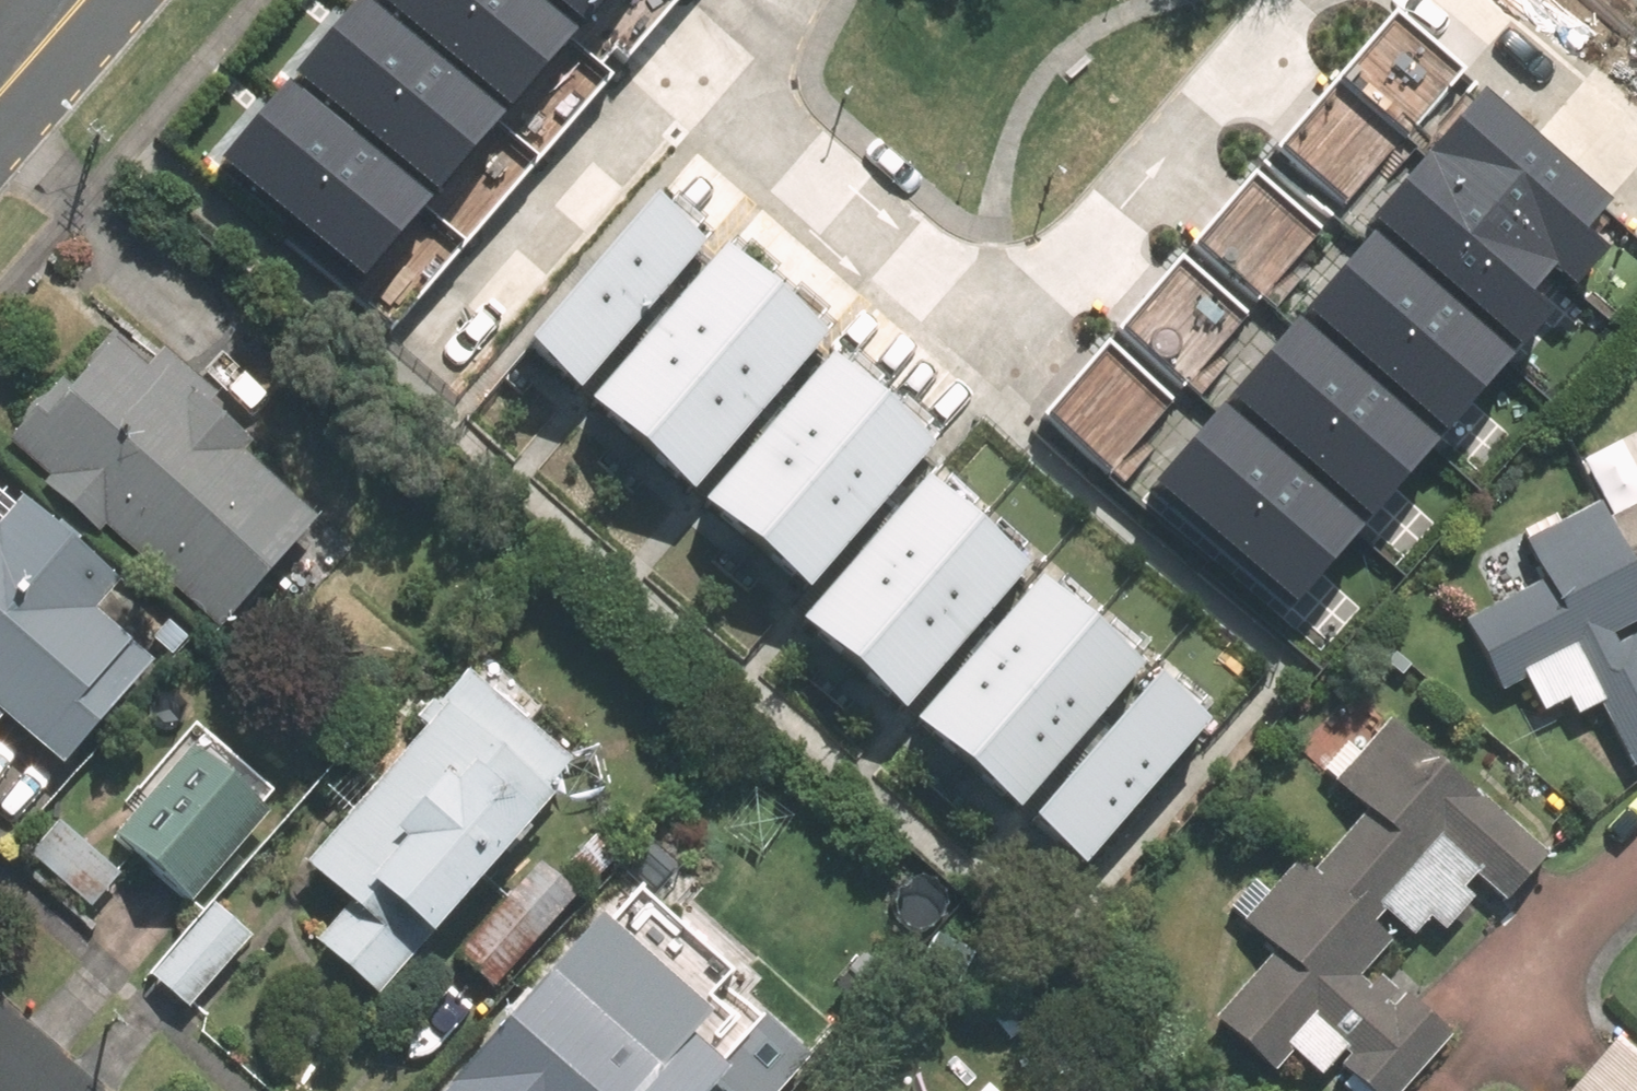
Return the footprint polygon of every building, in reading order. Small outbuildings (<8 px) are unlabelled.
[(506,116),(371,0),(356,0),(290,76),(433,199),(506,116)] [(578,33),(540,0),(371,0),(506,116),(578,33)] [(607,0),(540,0),(578,33),(607,0)] [(361,282),(433,199),(290,76),(218,159),(361,282)] [(1560,292),(1628,212),(1479,87),(1411,167),(1560,292)] [(1493,372),(1560,292),(1411,167),(1344,247),(1493,372)] [(700,247),(646,201),(521,345),(575,391),(700,247)] [(1425,452),(1493,372),(1344,247),(1276,327),(1425,452)] [(590,394),(643,439),(768,295),(715,249),(590,394)] [(822,341),(768,295),(643,439),(697,485),(822,341)] [(1358,532),(1425,452),(1276,327),(1209,407),(1358,532)] [(58,386),(2,450),(215,635),(308,528),(236,465),(244,456),(201,419),(213,406),(157,357),(141,375),(107,345),(65,392),(58,386)] [(704,500),(757,545),(882,401),(829,355),(704,500)] [(936,447),(882,401),(757,545),(811,591),(936,447)] [(1290,612),(1358,532),(1209,407),(1141,487),(1290,612)] [(800,614),(853,659),(978,515),(925,469),(800,614)] [(0,500),(0,728),(55,776),(150,667),(92,616),(110,596),(0,500)] [(1590,694),(1631,775),(1636,772),(1636,637),(1633,629),(1636,626),(1636,508),(1606,524),(1597,507),(1515,548),(1535,589),(1457,628),(1492,696),(1519,682),(1538,719),(1590,694)] [(1032,561),(978,515),(853,659),(906,705),(1032,561)] [(914,714),(967,760),(1092,615),(1039,570),(914,714)] [(1146,662),(1092,615),(967,760),(1021,806),(1146,662)] [(1208,719),(1154,673),(1029,817),(1083,863),(1208,719)] [(307,950),(372,1006),(571,781),(459,683),(295,869),(342,911),(307,950)] [(1377,974),(1452,890),(1493,925),(1548,863),(1389,723),(1332,787),(1352,804),(1241,930),(1271,957),(1212,1023),(1275,1078),(1301,1049),(1349,1090),(1408,1090),(1453,1040),(1377,974)] [(190,754),(111,845),(187,911),(266,820),(190,754)] [(120,885),(52,826),(24,859),(91,918),(120,885)] [(532,866),(451,957),(493,994),(573,902),(532,866)] [(209,911),(145,983),(186,1019),(250,947),(209,911)] [(447,1090),(714,1090),(720,1084),(569,952),(447,1090)] [(1617,1045),(1578,1090),(1636,1090),(1636,1062),(1617,1045)]
